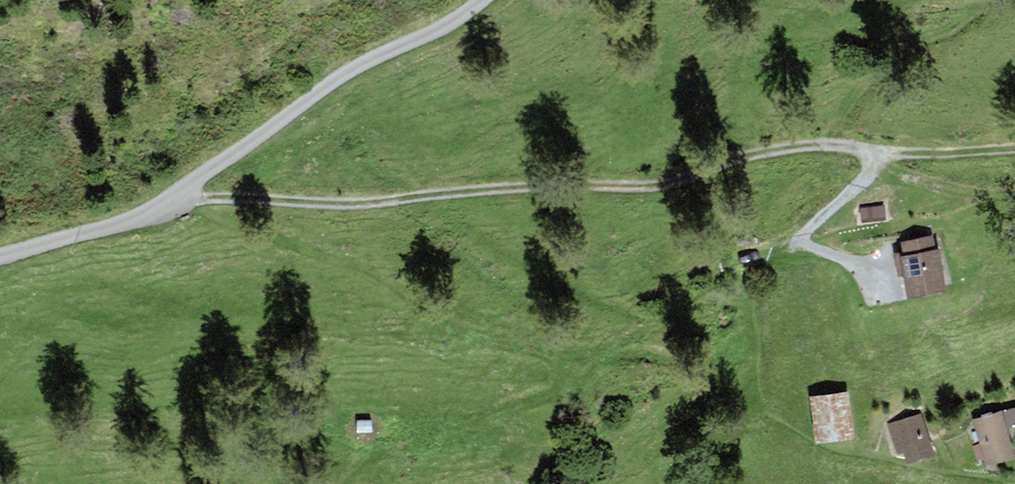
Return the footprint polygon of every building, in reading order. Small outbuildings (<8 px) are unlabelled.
[(884,204),(859,206),(861,221),(885,219),(884,204)] [(903,255),(899,256),(907,299),(947,291),(939,249),(935,250),(932,235),(900,241),(903,255)] [(847,391),(810,395),(816,442),(853,438),(847,391)] [(973,419),(986,463),(1014,455),(1007,428),(1014,426),(1014,407),(973,419)] [(922,412),(888,424),(898,453),(903,452),(907,464),(936,454),(922,412)]
